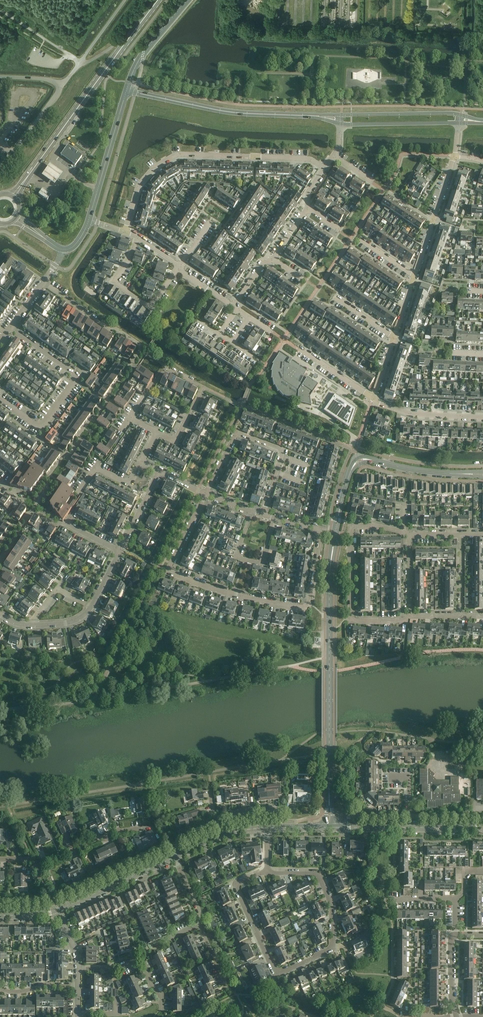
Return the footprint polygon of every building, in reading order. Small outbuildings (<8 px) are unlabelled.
[(75,165),(82,157),(82,156),(68,146),(67,146),(61,155),(75,165)] [(184,164),(179,164),(180,167),(182,174),(187,174),(187,172),(190,172),(190,161),(184,161),(184,164)] [(190,161),(190,172),(193,172),(193,174),(199,174),(199,167),(199,164),(196,164),(196,161),(190,161)] [(199,167),(199,174),(205,175),(205,173),(208,173),(208,162),(202,162),(202,164),(199,164),(199,167)] [(208,162),(208,173),(211,173),(211,175),(217,175),(217,168),(217,165),(214,165),(214,162),(208,162)] [(217,168),(217,175),(223,175),(223,173),(226,173),(226,162),(220,162),(220,165),(217,165),(217,168)] [(226,162),(226,173),(229,174),(229,176),(235,176),(235,168),(235,166),(232,165),(232,163),(226,162)] [(235,168),(235,176),(241,176),(241,174),(244,174),(244,163),(238,163),(238,166),(235,166),(235,168)] [(244,163),(244,174),(247,174),(247,176),(253,176),(253,168),(254,166),(250,166),(250,163),(244,163)] [(54,185),(63,173),(52,166),(50,164),(42,176),(44,177),(54,185)] [(173,164),(168,167),(174,176),(176,175),(177,176),(182,174),(180,167),(179,164),(175,166),(173,164)] [(256,168),(256,177),(262,177),(262,175),(265,175),(265,164),(259,164),(259,167),(256,166),(256,168)] [(265,164),(265,175),(268,175),(268,177),(274,177),(274,170),(274,167),(271,167),(271,164),(265,164)] [(274,170),(274,177),(280,177),(280,175),(283,176),(283,165),(277,164),(277,167),(274,167),(274,170)] [(283,165),(283,176),(286,176),(286,178),(291,178),(293,171),(295,168),(289,168),(289,165),(283,165)] [(164,172),(161,174),(163,176),(167,182),(172,180),(171,178),(174,176),(168,167),(163,170),(164,172)] [(293,171),(291,178),(295,181),(296,179),(299,181),(305,172),(300,168),(299,171),(295,168),(293,171)] [(333,172),(329,178),(334,182),(335,180),(338,182),(339,181),(345,172),(340,168),(338,172),(335,170),(333,172)] [(457,177),(466,180),(469,172),(463,170),(462,173),(459,172),(457,177)] [(305,172),(299,181),(302,183),(301,184),(306,188),(310,180),(311,179),(309,177),(310,175),(305,172)] [(339,181),(338,182),(340,184),(340,185),(344,188),(348,183),(346,181),(347,179),(350,175),(345,172),(339,181)] [(156,175),(152,180),(160,187),(162,185),(164,186),(167,182),(163,176),(161,174),(158,177),(156,175)] [(414,181),(419,185),(424,179),(422,177),(423,176),(419,174),(417,177),(415,176),(413,178),(415,179),(414,181)] [(466,180),(457,177),(455,182),(464,185),(466,180)] [(353,192),(360,182),(355,179),(351,184),(348,183),(344,188),(349,192),(350,190),(353,192)] [(419,185),(425,188),(426,187),(428,188),(429,186),(427,185),(430,181),(426,179),(425,180),(424,179),(419,185)] [(150,186),(147,190),(149,191),(156,195),(159,191),(158,190),(160,187),(152,180),(148,184),(150,186)] [(419,185),(414,181),(413,183),(411,181),(407,187),(413,191),(414,190),(415,191),(419,185)] [(353,192),(352,193),(354,195),(360,199),(364,193),(365,190),(362,189),(365,185),(360,182),(353,192)] [(464,185),(455,182),(454,187),(463,190),(464,185)] [(200,189),(208,194),(208,193),(211,189),(204,184),(200,189)] [(425,188),(419,185),(415,191),(412,196),(413,195),(418,199),(417,200),(418,200),(421,196),(420,195),(422,192),(424,193),(426,191),(424,190),(425,188)] [(253,191),(262,196),(265,192),(257,186),(254,190),(254,191),(253,191)] [(463,190),(454,187),(452,192),(461,195),(463,190)] [(40,192),(39,194),(47,200),(49,198),(50,195),(43,189),(42,189),(40,192)] [(208,194),(200,189),(197,194),(204,198),(207,195),(207,194),(208,194)] [(220,200),(224,193),(220,189),(215,196),(219,199),(220,200)] [(143,193),(141,199),(152,202),(153,199),(155,200),(156,195),(149,191),(147,190),(146,194),(143,193)] [(262,196),(253,191),(253,192),(251,196),(259,201),(262,196)] [(301,197),(300,196),(293,191),(290,196),(298,201),(301,197)] [(461,195),(452,192),(450,197),(459,200),(461,195)] [(224,203),(229,196),(224,193),(220,200),(221,200),(224,203)] [(319,210),(321,207),(325,201),(323,199),(325,196),(320,193),(316,199),(318,200),(314,206),(319,210)] [(204,198),(197,194),(194,198),(202,203),(202,202),(204,198)] [(229,206),(233,199),(229,196),(224,203),(228,205),(229,206)] [(233,199),(229,206),(230,206),(231,207),(233,209),(235,207),(238,202),(239,203),(241,200),(235,196),(233,199)] [(259,201),(251,196),(248,199),(248,200),(247,200),(256,205),(259,201)] [(290,196),(287,200),(295,206),(297,207),(298,205),(297,204),(298,201),(290,196)] [(385,207),(392,197),(389,196),(388,198),(386,196),(381,204),(385,207)] [(202,203),(194,198),(192,197),(189,201),(198,207),(201,204),(201,203),(202,203)] [(388,212),(390,210),(395,202),(393,201),(394,199),(392,197),(385,207),(384,209),(388,212)] [(459,200),(450,197),(449,202),(458,205),(459,200)] [(141,199),(139,205),(142,206),(141,209),(144,209),(151,211),(152,207),(153,206),(151,205),(152,202),(141,199)] [(245,205),(253,210),(256,205),(247,200),(247,201),(245,205)] [(287,200),(284,205),(287,207),(292,210),(294,208),(296,209),(297,207),(295,206),(287,200)] [(331,209),(332,207),(335,203),(330,200),(328,203),(325,201),(321,207),(319,210),(324,213),(328,207),(331,209)] [(394,212),(397,207),(400,203),(398,202),(397,203),(395,202),(390,210),(394,212)] [(447,208),(456,211),(458,205),(449,202),(447,208)] [(197,210),(188,203),(185,208),(194,214),(194,213),(197,210)] [(334,220),(340,211),(338,209),(340,206),(335,203),(332,207),(331,209),(333,210),(329,216),(334,220)] [(398,215),(403,208),(401,206),(402,205),(400,203),(397,207),(394,212),(398,215)] [(241,209),(250,214),(253,210),(245,205),(242,208),(242,209),(241,209)] [(292,210),(287,207),(284,205),(281,209),(289,215),(292,210)] [(468,213),(467,216),(471,216),(474,216),(474,218),(476,218),(477,207),(475,207),(472,207),(472,205),(469,205),(469,207),(469,213),(468,213)] [(402,218),(408,209),(406,207),(405,209),(403,208),(398,215),(402,218)] [(194,214),(185,208),(182,213),(191,219),(193,215),(194,214)] [(456,211),(447,208),(445,213),(454,216),(456,211)] [(138,211),(136,216),(147,220),(148,216),(150,217),(151,211),(144,209),(141,209),(141,211),(138,211)] [(239,213),(247,219),(250,214),(241,209),(241,210),(239,213)] [(289,215),(281,209),(278,214),(286,219),(289,215)] [(406,221),(412,213),(410,212),(411,210),(408,209),(402,218),(406,221)] [(340,211),(334,220),(339,223),(343,217),(346,219),(350,213),(345,210),(343,213),(340,211)] [(191,219),(182,213),(179,217),(188,223),(188,222),(191,219)] [(247,219),(239,213),(236,217),(235,218),(244,223),(247,219)] [(411,224),(417,215),(415,213),(413,215),(412,213),(406,221),(411,224)] [(445,213),(443,218),(447,219),(446,222),(451,224),(454,225),(457,217),(454,216),(445,213)] [(278,214),(275,218),(283,224),(285,225),(286,223),(285,222),(286,219),(278,214)] [(415,227),(420,219),(418,218),(419,216),(417,215),(411,224),(415,227)] [(136,216),(134,222),(137,223),(136,226),(138,227),(146,229),(148,223),(146,223),(147,220),(136,216)] [(188,223),(179,217),(175,222),(185,228),(187,224),(188,223)] [(273,217),(270,221),(280,228),(282,226),(284,227),(285,225),(283,224),(275,218),(273,217)] [(233,222),(241,228),(244,223),(235,218),(235,219),(233,222)] [(420,219),(415,227),(419,230),(426,220),(423,219),(422,220),(420,219)] [(306,232),(312,223),(308,220),(302,229),(306,232)] [(266,226),(269,227),(277,233),(280,228),(270,221),(266,226)] [(172,226),(181,232),(185,228),(175,222),(172,226)] [(241,228),(233,222),(230,226),(229,227),(238,232),(241,228)] [(367,234),(373,225),(369,222),(364,229),(367,231),(365,233),(367,234)] [(312,223),(306,232),(310,234),(311,235),(315,227),(316,228),(316,226),(312,223)] [(439,231),(448,234),(451,226),(445,224),(444,227),(441,226),(439,231)] [(372,235),(378,227),(373,225),(367,234),(369,235),(370,233),(372,235)] [(149,235),(153,238),(154,239),(158,232),(160,230),(155,227),(149,235)] [(229,228),(226,232),(234,237),(238,232),(229,227),(229,228)] [(266,232),(274,237),(277,233),(269,227),(266,232)] [(320,230),(316,228),(315,227),(311,235),(310,234),(309,236),(314,239),(320,230)] [(378,227),(372,235),(375,237),(374,239),(376,240),(381,232),(382,230),(378,227)] [(318,242),(324,233),(320,230),(314,239),(318,242)] [(220,231),(218,234),(218,235),(217,235),(225,241),(228,236),(220,231)] [(448,234),(439,231),(437,236),(446,239),(448,234)] [(158,242),(163,235),(158,232),(154,239),(155,239),(158,242)] [(266,232),(263,236),(271,242),(273,243),(274,241),(272,240),(274,237),(266,232)] [(385,235),(381,232),(376,240),(378,241),(377,243),(379,244),(385,235)] [(466,243),(466,232),(464,232),(464,233),(461,233),(461,236),(458,236),(458,244),(460,244),(461,242),(466,243)] [(322,244),(328,236),(324,233),(318,242),(322,244)] [(163,245),(167,238),(163,235),(158,242),(162,244),(163,245)] [(225,241),(217,235),(217,236),(216,237),(214,240),(222,245),(225,241)] [(384,245),(389,238),(385,235),(379,244),(380,245),(381,243),(384,245)] [(263,236),(260,241),(268,246),(270,244),(272,245),(273,243),(271,242),(263,236)] [(328,236),(322,244),(327,247),(333,239),(328,236)] [(446,239),(437,236),(435,242),(445,245),(446,239)] [(122,238),(118,249),(127,252),(130,241),(122,238)] [(167,238),(163,245),(164,245),(167,248),(172,241),(167,238)] [(387,250),(393,241),(389,238),(384,245),(387,247),(386,249),(387,250)] [(172,241),(167,248),(171,250),(171,251),(172,251),(176,244),(178,242),(173,239),(172,241)] [(222,245),(214,240),(212,243),(211,244),(219,250),(222,245)] [(268,246),(260,241),(257,245),(265,251),(268,246)] [(393,251),(398,243),(393,241),(387,250),(389,251),(390,249),(393,251)] [(176,244),(172,251),(173,251),(176,254),(178,251),(179,251),(179,250),(179,249),(182,245),(178,242),(176,244)] [(445,245),(435,242),(434,247),(443,250),(445,245)] [(396,256),(402,246),(398,243),(393,251),(395,253),(394,255),(396,256)] [(210,246),(208,249),(218,256),(221,251),(219,250),(211,244),(211,245),(210,246)] [(253,250),(261,255),(262,256),(265,251),(257,245),(253,250)] [(289,258),(295,249),(290,246),(284,255),(289,258)] [(401,257),(406,249),(402,246),(396,256),(397,257),(398,255),(401,257)] [(443,250),(434,247),(432,252),(441,255),(443,250)] [(256,254),(247,249),(244,253),(252,259),(256,254)] [(295,249),(289,258),(293,261),(294,259),(299,252),(295,249)] [(352,251),(348,249),(344,255),(346,256),(345,257),(349,260),(355,251),(353,249),(352,251)] [(404,261),(410,252),(406,249),(401,257),(404,259),(403,260),(404,261)] [(113,250),(111,257),(109,256),(108,260),(110,261),(118,264),(122,253),(113,250)] [(145,254),(136,251),(133,261),(141,264),(145,254)] [(298,262),(304,254),(299,251),(299,252),(294,259),(298,262)] [(353,263),(359,256),(357,254),(358,253),(355,251),(349,260),(353,263)] [(410,252),(404,261),(406,262),(407,261),(410,263),(415,255),(410,252)] [(441,255),(432,252),(430,257),(439,260),(441,255)] [(252,259),(244,253),(241,258),(249,264),(252,259)] [(192,260),(191,260),(190,263),(193,265),(194,266),(201,257),(196,254),(193,258),(192,259),(192,260)] [(302,265),(308,257),(304,254),(298,262),(302,265)] [(359,264),(364,257),(362,256),(361,257),(359,256),(353,263),(358,266),(359,265),(359,264)] [(196,267),(199,269),(205,260),(201,257),(194,266),(195,267),(196,267)] [(307,268),(312,259),(308,257),(302,265),(307,268)] [(363,267),(369,258),(368,257),(367,259),(364,257),(359,264),(359,265),(363,267)] [(439,260),(430,257),(429,262),(438,265),(439,260)] [(241,258),(238,262),(246,268),(248,269),(250,267),(248,266),(249,264),(241,258)] [(367,270),(372,262),(370,261),(371,259),(369,258),(363,267),(367,270)] [(312,259),(307,268),(311,271),(317,262),(312,259)] [(205,260),(199,269),(202,271),(203,272),(208,265),(210,263),(205,260)] [(105,262),(102,273),(110,276),(114,265),(105,262)] [(156,270),(165,273),(168,265),(159,262),(156,270)] [(238,262),(235,267),(243,272),(245,270),(247,271),(248,269),(246,268),(238,262)] [(367,270),(366,272),(370,275),(372,273),(378,264),(376,262),(375,264),(372,262),(367,270)] [(438,265),(429,262),(427,267),(436,270),(438,265)] [(2,272),(7,275),(12,268),(11,263),(9,265),(8,264),(2,272)] [(19,273),(22,269),(14,263),(13,264),(11,263),(12,268),(19,273)] [(376,276),(381,268),(378,266),(379,265),(378,264),(372,273),(376,276)] [(208,265),(203,272),(204,273),(205,273),(208,275),(213,268),(208,265)] [(233,265),(230,270),(232,271),(240,277),(243,272),(235,267),(233,265)] [(457,267),(457,277),(459,278),(459,276),(462,276),(462,273),(464,273),(464,267),(465,267),(465,265),(462,265),(462,267),(457,267)] [(213,278),(217,271),(219,269),(214,266),(213,268),(208,275),(213,278)] [(436,270),(427,267),(425,272),(434,275),(436,270)] [(268,280),(273,271),(269,268),(263,277),(268,280)] [(380,279),(386,269),(385,268),(384,270),(381,268),(376,276),(380,279)] [(22,269),(19,273),(26,279),(31,278),(29,276),(30,275),(22,269)] [(384,282),(389,274),(387,272),(388,270),(386,269),(380,279),(384,282)] [(165,273),(156,270),(153,278),(163,281),(165,273)] [(240,277),(232,271),(229,276),(237,281),(240,277)] [(273,271),(268,280),(272,283),(278,274),(273,271)] [(106,275),(97,272),(94,283),(102,286),(106,275)] [(425,272),(423,280),(432,283),(434,275),(425,272)] [(332,286),(338,276),(334,273),(329,281),(332,283),(331,285),(332,286)] [(278,274),(272,283),(276,285),(276,286),(281,278),(281,279),(282,277),(278,274)] [(389,284),(395,275),(393,274),(392,276),(389,274),(384,282),(389,284)] [(393,287),(398,280),(395,278),(396,276),(395,275),(389,284),(393,287)] [(229,276),(226,280),(234,286),(236,287),(238,285),(236,284),(237,281),(229,276)] [(338,276),(332,286),(334,287),(335,285),(338,287),(343,279),(338,276)] [(21,286),(26,289),(31,281),(30,280),(31,278),(26,279),(21,286)] [(145,286),(154,290),(157,281),(148,278),(145,286)] [(285,281),(281,279),(281,278),(276,286),(276,285),(275,287),(280,290),(285,281)] [(343,279),(338,287),(340,289),(339,290),(341,291),(346,284),(347,282),(343,279)] [(226,280),(223,285),(231,291),(233,288),(235,289),(236,287),(234,286),(226,280)] [(392,289),(396,292),(404,281),(402,280),(401,281),(398,280),(393,287),(392,289)] [(284,293),(290,284),(285,281),(280,290),(284,293)] [(421,286),(419,291),(428,294),(431,286),(422,283),(421,286)] [(288,295),(294,287),(290,284),(284,293),(288,295)] [(344,296),(350,287),(346,284),(341,291),(343,293),(342,295),(344,296)] [(111,298),(116,290),(109,285),(104,293),(111,298)] [(26,289),(21,286),(15,294),(20,297),(26,289)] [(154,290),(145,286),(142,295),(144,295),(143,298),(148,300),(149,297),(152,298),(154,290)] [(294,287),(288,295),(293,298),(298,290),(294,287)] [(350,287),(344,296),(345,297),(346,295),(349,297),(354,290),(350,287)] [(111,298),(109,300),(112,302),(113,300),(118,303),(124,295),(116,290),(111,298)] [(354,290),(349,297),(352,299),(351,301),(352,302),(358,292),(354,290)] [(417,296),(426,299),(428,294),(419,291),(417,296)] [(2,294),(1,296),(3,297),(11,303),(11,302),(12,301),(13,302),(13,301),(15,299),(6,292),(4,295),(2,294)] [(55,298),(47,292),(44,296),(52,302),(54,304),(57,299),(55,298)] [(358,292),(352,302),(354,303),(355,301),(358,303),(363,295),(358,292)] [(447,304),(447,293),(445,293),(445,294),(442,294),(441,297),(439,297),(439,305),(441,305),(441,303),(447,304)] [(250,306),(256,297),(252,294),(246,303),(250,306)] [(363,295),(358,303),(360,305),(359,306),(361,307),(367,298),(363,295)] [(52,302),(44,296),(41,301),(49,307),(52,302)] [(128,307),(132,301),(125,296),(119,304),(127,309),(128,307)] [(417,296),(416,301),(427,305),(429,300),(426,299),(417,296)] [(8,307),(9,306),(10,306),(12,303),(11,302),(11,303),(3,297),(1,299),(0,299),(0,301),(8,307)] [(255,309),(260,300),(256,297),(250,306),(255,309)] [(367,298),(361,307),(362,309),(363,307),(366,309),(371,301),(367,298)] [(260,300),(255,309),(259,312),(260,311),(260,310),(264,303),(260,300)] [(5,311),(6,310),(7,311),(7,310),(9,308),(8,307),(0,301),(0,308),(5,311)] [(49,307),(41,301),(37,305),(46,311),(49,307)] [(132,301),(128,307),(127,309),(134,314),(139,305),(132,301)] [(212,307),(223,314),(225,311),(223,310),(225,307),(216,301),(212,307)] [(371,301),(366,309),(369,310),(368,312),(369,313),(375,304),(371,301)] [(416,301),(414,306),(425,310),(427,305),(416,301)] [(264,313),(270,305),(265,302),(264,303),(260,310),(260,311),(264,313)] [(314,312),(321,303),(319,302),(318,304),(315,302),(310,309),(314,312)] [(319,315),(324,307),(321,306),(322,304),(321,303),(314,312),(319,315)] [(375,304),(369,313),(371,314),(372,312),(375,314),(380,307),(375,304)] [(46,311),(37,305),(34,310),(42,316),(46,311)] [(268,316),(274,308),(270,305),(264,313),(268,316)] [(412,311),(423,315),(425,310),(414,306),(412,311)] [(147,312),(140,307),(134,315),(141,320),(140,321),(143,324),(150,314),(147,312)] [(208,313),(217,319),(219,316),(221,317),(223,314),(212,307),(208,313)] [(324,307),(319,315),(323,318),(324,316),(329,309),(328,308),(326,309),(324,307)] [(380,307),(375,314),(377,316),(376,318),(378,319),(384,310),(380,307)] [(69,323),(76,313),(68,308),(62,317),(66,320),(66,321),(69,323)] [(272,319),(278,310),(274,308),(268,316),(272,319)] [(328,319),(335,310),(333,309),(332,310),(329,309),(324,316),(328,319)] [(278,310),(272,319),(277,322),(282,313),(278,310)] [(332,322),(338,314),(335,312),(336,311),(335,310),(328,319),(332,322)] [(384,310),(378,319),(379,320),(380,318),(383,320),(388,312),(384,310)] [(410,316),(422,320),(423,315),(412,311),(410,316)] [(388,312),(383,320),(386,322),(385,324),(386,325),(392,315),(388,312)] [(76,313),(69,323),(72,325),(73,324),(77,327),(83,318),(76,313)] [(217,319),(208,313),(204,319),(215,327),(217,323),(215,322),(217,319)] [(337,325),(343,315),(341,314),(340,316),(338,314),(332,322),(337,325)] [(341,328),(346,320),(343,318),(344,316),(343,315),(337,325),(341,328)] [(392,315),(386,325),(388,326),(389,324),(392,326),(397,318),(392,315)] [(409,322),(418,325),(420,325),(422,320),(410,316),(409,322)] [(27,330),(33,322),(28,318),(22,327),(27,330)] [(84,333),(91,323),(83,318),(77,327),(81,330),(81,331),(84,333)] [(345,330),(352,321),(350,320),(349,322),(346,320),(341,328),(345,330)] [(349,333),(355,326),(352,324),(353,322),(352,321),(345,330),(349,333)] [(31,333),(37,325),(33,322),(27,330),(31,333)] [(409,322),(407,327),(416,330),(418,325),(409,322)] [(92,337),(98,328),(91,323),(84,333),(87,335),(87,334),(92,337)] [(36,336),(41,328),(37,325),(31,333),(36,336)] [(297,338),(304,328),(299,325),(294,333),(297,335),(296,337),(297,338)] [(354,336),(360,327),(358,326),(357,328),(355,326),(349,333),(354,336)] [(192,340),(199,329),(196,327),(194,330),(191,328),(186,336),(192,340)] [(358,339),(363,331),(360,330),(362,328),(360,327),(354,336),(358,339)] [(405,332),(414,335),(416,330),(407,327),(405,332)] [(40,339),(46,331),(41,328),(36,336),(40,339)] [(99,343),(106,333),(98,328),(92,337),(96,340),(96,341),(99,343)] [(250,332),(261,340),(265,333),(256,328),(254,331),(252,329),(250,332)] [(304,328),(297,338),(299,339),(300,337),(303,339),(308,331),(304,328)] [(198,345),(203,336),(200,334),(202,331),(199,329),(192,340),(198,345)] [(44,342),(50,334),(46,331),(40,339),(44,342)] [(308,331),(303,339),(305,340),(304,342),(306,343),(311,336),(312,334),(308,331)] [(362,342),(368,333),(367,331),(366,333),(363,331),(358,339),(362,342)] [(50,334),(44,342),(49,346),(56,335),(52,332),(50,334)] [(261,340),(250,332),(248,335),(250,337),(248,340),(257,346),(261,340)] [(406,341),(412,343),(414,335),(405,332),(404,337),(407,338),(406,341)] [(106,333),(99,343),(102,345),(102,344),(107,347),(113,338),(106,333)] [(366,345),(372,337),(369,335),(370,334),(368,333),(362,342),(366,345)] [(56,335),(49,346),(53,349),(59,340),(60,338),(56,335)] [(204,349),(211,338),(208,335),(206,338),(203,336),(198,345),(204,349)] [(309,348),(315,338),(311,336),(306,343),(309,345),(307,347),(309,348)] [(371,348),(377,338),(375,337),(374,339),(372,337),(366,345),(371,348)] [(121,354),(128,344),(129,344),(121,338),(114,347),(119,351),(118,352),(121,354)] [(210,353),(215,344),(212,342),(214,339),(211,338),(204,349),(210,353)] [(315,338),(309,348),(310,349),(312,347),(314,349),(319,341),(315,338)] [(377,338),(371,348),(375,351),(380,343),(377,341),(378,339),(377,338)] [(10,343),(18,349),(21,344),(19,343),(15,340),(13,339),(10,343)] [(57,352),(63,344),(59,340),(53,349),(57,352)] [(257,346),(248,340),(246,343),(244,341),(241,344),(252,352),(257,346)] [(319,341),(314,349),(317,351),(316,353),(317,354),(324,344),(319,341)] [(10,343),(7,348),(17,355),(20,350),(18,349),(10,343)] [(216,357),(223,346),(220,343),(218,346),(215,344),(210,353),(216,357)] [(399,350),(408,353),(411,345),(405,343),(404,346),(401,345),(399,350)] [(62,355),(68,347),(63,344),(57,352),(62,355)] [(129,344),(128,344),(121,354),(124,356),(125,355),(129,358),(136,349),(129,344)] [(324,344),(317,354),(319,355),(320,353),(323,355),(328,347),(324,344)] [(222,361),(227,352),(224,350),(226,348),(223,346),(216,357),(222,361)] [(66,358),(72,350),(68,347),(62,355),(66,358)] [(328,347),(323,355),(325,356),(324,358),(326,359),(332,350),(328,347)] [(7,348),(4,352),(12,358),(13,359),(17,355),(7,348)] [(74,350),(69,357),(73,360),(79,353),(74,350)] [(332,350),(326,359),(327,360),(328,358),(331,360),(336,353),(332,350)] [(408,353),(399,350),(397,355),(406,359),(408,353)] [(1,357),(8,362),(12,358),(4,352),(1,357)] [(228,365),(235,354),(232,352),(230,354),(227,352),(222,361),(228,365)] [(78,363),(83,356),(79,353),(73,360),(78,363)] [(298,402),(299,387),(300,383),(306,371),(279,353),(272,364),(273,364),(271,371),(272,371),(271,379),(272,378),(274,386),(275,385),(278,392),(279,391),(283,397),(284,396),(290,400),(291,399),(297,401),(298,402)] [(336,353),(331,360),(334,362),(333,364),(334,365),(341,356),(336,353)] [(234,369),(239,360),(236,358),(238,356),(235,354),(228,365),(234,369)] [(406,359),(397,355),(396,361),(405,364),(406,359)] [(27,368),(33,360),(31,357),(31,358),(29,356),(27,358),(25,356),(21,362),(23,363),(23,364),(27,368)] [(82,366),(87,359),(83,356),(78,363),(82,366)] [(341,356),(334,365),(336,366),(337,364),(340,366),(345,358),(341,356)] [(1,357),(0,358),(0,363),(5,367),(8,362),(1,357)] [(345,358),(340,366),(342,368),(341,370),(343,371),(349,361),(345,358)] [(86,369),(91,362),(87,359),(82,366),(86,369)] [(32,371),(38,363),(36,361),(33,360),(27,368),(32,371)] [(240,373),(247,362),(244,360),(242,362),(239,360),(234,369),(240,373)] [(349,361),(343,371),(344,372),(346,370),(348,372),(353,364),(349,361)] [(405,364),(396,361),(394,366),(403,369),(405,364)] [(91,362),(86,369),(90,372),(95,365),(91,362)] [(247,362),(240,373),(246,377),(251,368),(248,366),(250,364),(247,362)] [(37,374),(42,367),(41,365),(40,365),(38,363),(32,371),(37,374)] [(113,369),(120,374),(124,369),(116,364),(113,369)] [(353,364),(348,372),(351,374),(350,375),(351,376),(358,367),(353,364)] [(403,369),(394,366),(392,371),(401,374),(403,369)] [(41,378),(47,370),(45,368),(42,367),(37,374),(41,378)] [(358,367),(351,376),(353,377),(354,376),(357,377),(362,370),(358,367)] [(120,374),(113,369),(109,373),(117,379),(120,374)] [(128,385),(136,391),(137,391),(138,392),(142,395),(152,380),(153,379),(153,378),(140,369),(139,369),(138,371),(128,385)] [(46,381),(52,373),(50,371),(47,370),(41,378),(46,381)] [(362,370),(357,377),(359,379),(358,381),(360,382),(366,373),(362,370)] [(401,374),(392,371),(391,376),(400,379),(401,374)] [(51,384),(56,376),(54,375),(55,374),(52,373),(46,381),(51,384)] [(117,379),(109,373),(106,378),(114,383),(117,379)] [(366,373),(360,382),(361,383),(362,381),(365,383),(370,376),(366,373)] [(168,389),(173,378),(165,374),(160,384),(165,386),(164,387),(168,389)] [(85,385),(90,388),(94,383),(98,386),(101,381),(92,375),(85,385)] [(56,376),(51,384),(55,388),(61,380),(60,377),(59,378),(56,376)] [(370,376),(365,383),(368,385),(367,387),(368,388),(375,379),(370,376)] [(400,379),(391,376),(389,381),(398,384),(400,379)] [(297,401),(297,402),(311,406),(310,397),(310,394),(312,392),(313,393),(318,385),(307,377),(302,385),(300,383),(299,387),(298,402),(297,401)] [(106,378),(103,382),(102,382),(110,388),(114,383),(106,378)] [(173,378),(168,389),(171,391),(171,390),(176,392),(181,382),(173,378)] [(11,391),(17,383),(12,380),(11,381),(9,379),(5,384),(7,386),(6,388),(8,389),(8,390),(11,391)] [(102,382),(103,382),(101,381),(98,386),(102,389),(98,394),(103,398),(110,388),(102,382)] [(398,384),(389,381),(387,386),(396,389),(398,384)] [(184,397),(189,386),(181,382),(176,392),(181,394),(180,395),(184,397)] [(15,394),(21,386),(17,383),(11,391),(13,393),(15,394)] [(123,389),(124,389),(128,392),(125,396),(130,400),(136,391),(128,385),(126,384),(123,389)] [(20,398),(26,390),(21,386),(15,394),(18,396),(17,397),(20,398)] [(189,386),(184,397),(187,399),(187,398),(192,400),(197,390),(189,386)] [(396,389),(387,386),(385,391),(394,394),(396,389)] [(436,389),(436,392),(432,392),(431,401),(434,401),(434,404),(438,404),(439,393),(439,389),(436,389)] [(25,401),(30,393),(26,390),(20,398),(22,400),(22,399),(25,401)] [(394,394),(385,391),(384,397),(385,397),(384,400),(392,402),(394,394)] [(409,402),(414,403),(414,400),(417,400),(417,391),(413,391),(410,391),(410,396),(405,396),(403,402),(409,402)] [(29,404),(35,396),(30,393),(25,401),(27,403),(29,404)] [(335,394),(324,411),(350,428),(356,409),(352,406),(348,403),(335,394)] [(89,400),(97,406),(101,401),(92,395),(89,400)] [(35,396),(29,404),(31,407),(32,406),(34,408),(40,400),(35,396)] [(114,402),(124,409),(130,400),(125,396),(123,400),(117,397),(114,402)] [(203,405),(211,409),(214,403),(216,404),(217,401),(212,398),(210,401),(205,399),(204,401),(205,401),(203,405)] [(40,400),(34,408),(36,409),(36,410),(39,411),(44,403),(40,400)] [(97,406),(89,400),(85,405),(94,411),(97,406)] [(109,404),(106,409),(111,412),(108,416),(113,420),(119,411),(109,404)] [(82,409),(90,415),(94,411),(85,405),(82,409)] [(152,407),(147,405),(146,405),(145,406),(146,407),(146,408),(142,406),(140,411),(143,413),(143,414),(148,416),(151,409),(152,407)] [(203,416),(209,419),(210,416),(208,415),(211,409),(203,405),(201,409),(200,408),(199,410),(205,413),(203,416)] [(151,409),(148,416),(152,419),(157,410),(152,407),(151,409)] [(79,414),(87,420),(90,415),(82,409),(79,414)] [(157,410),(152,419),(157,421),(161,414),(162,412),(157,409),(157,410)] [(245,425),(249,414),(245,412),(246,412),(244,411),(241,420),(244,421),(243,424),(245,425)] [(0,416),(0,421),(2,423),(8,415),(6,413),(3,412),(0,416)] [(162,412),(161,414),(157,421),(162,424),(167,414),(162,412)] [(75,418),(84,425),(87,420),(79,414),(75,418)] [(251,424),(254,415),(253,414),(253,415),(249,414),(245,425),(247,425),(248,422),(251,424)] [(255,429),(259,418),(256,416),(256,415),(254,415),(251,424),(255,425),(254,428),(255,429)] [(381,425),(383,418),(382,417),(382,416),(378,415),(376,419),(374,418),(373,420),(375,421),(375,423),(381,425)] [(100,417),(97,422),(107,429),(113,420),(108,416),(105,420),(100,417)] [(209,419),(203,416),(202,418),(196,416),(195,418),(196,419),(195,422),(205,427),(208,421),(207,421),(209,419)] [(170,419),(166,417),(162,424),(167,426),(170,419)] [(171,417),(170,419),(167,426),(172,429),(176,420),(171,417)] [(383,418),(381,425),(387,427),(388,425),(390,426),(391,423),(389,423),(390,419),(386,417),(385,418),(383,418)] [(72,423),(80,429),(84,425),(75,418),(72,423)] [(261,428),(265,419),(263,418),(263,419),(259,418),(255,429),(257,429),(258,426),(261,428)] [(265,432),(269,421),(266,420),(266,419),(265,419),(261,428),(265,429),(264,432),(265,432)] [(269,421),(265,432),(267,433),(268,430),(271,431),(275,423),(273,422),(273,423),(269,421)] [(8,434),(13,426),(12,424),(11,424),(9,423),(8,424),(5,422),(1,428),(4,430),(3,431),(8,434)] [(194,433),(200,436),(202,433),(205,427),(195,422),(193,426),(192,425),(191,427),(196,430),(194,433)] [(69,428),(77,434),(80,429),(72,423),(69,428)] [(379,432),(381,425),(375,423),(374,425),(372,424),(371,426),(374,427),(372,431),(376,432),(377,431),(379,432)] [(400,423),(400,433),(400,434),(409,434),(410,425),(405,425),(405,423),(400,423)] [(280,438),(284,427),(280,425),(279,424),(275,433),(279,434),(278,437),(280,438)] [(391,430),(389,429),(387,429),(387,427),(381,425),(379,432),(381,432),(380,434),(389,436),(391,430)] [(409,434),(409,436),(419,437),(419,428),(414,427),(414,426),(410,425),(409,434)] [(12,437),(18,429),(16,428),(16,427),(13,426),(8,434),(12,437)] [(428,437),(429,428),(424,428),(424,426),(419,426),(419,428),(419,437),(428,437)] [(438,429),(433,428),(433,426),(429,426),(429,428),(428,437),(438,438),(438,429)] [(286,437),(289,428),(288,427),(287,428),(284,427),(280,438),(281,438),(282,436),(286,437)] [(448,429),(443,429),(443,427),(438,427),(438,429),(438,438),(448,438),(448,429)] [(458,430),(457,430),(453,429),(452,427),(448,427),(448,429),(448,438),(457,439),(458,430)] [(65,432),(74,438),(77,434),(69,428),(65,432)] [(106,436),(105,436),(106,436),(106,437),(111,440),(108,444),(113,447),(115,444),(116,445),(120,439),(119,438),(114,434),(116,431),(111,428),(109,431),(110,431),(110,432),(109,431),(108,433),(107,434),(106,434),(106,436)] [(290,442),(294,431),(290,429),(290,428),(289,428),(286,437),(289,438),(288,441),(290,442)] [(467,430),(462,430),(462,428),(458,428),(457,430),(458,430),(457,439),(467,439),(467,430)] [(477,430),(472,430),(472,428),(467,428),(467,430),(467,439),(476,439),(477,430)] [(17,441),(23,433),(21,431),(20,431),(18,429),(12,437),(17,441)] [(45,440),(50,443),(54,438),(58,441),(61,436),(52,430),(45,440)] [(145,435),(137,431),(136,430),(134,435),(143,440),(145,435)] [(296,441),(299,432),(298,431),(297,432),(294,431),(290,442),(291,442),(292,439),(296,441)] [(65,432),(62,437),(70,443),(74,438),(65,432)] [(300,445),(304,434),(300,433),(301,432),(299,432),(296,441),(299,442),(298,445),(300,445)] [(22,444),(27,436),(25,434),(23,433),(17,441),(22,444)] [(188,436),(186,439),(196,445),(196,444),(199,439),(200,436),(194,433),(193,436),(188,433),(187,435),(188,436)] [(306,445),(309,436),(308,435),(307,436),(304,434),(300,445),(301,446),(302,443),(306,445)] [(143,440),(134,435),(131,440),(140,445),(143,440)] [(26,447),(32,439),(30,437),(30,438),(27,436),(22,444),(26,447)] [(61,436),(58,441),(62,444),(58,449),(63,453),(70,443),(62,437),(61,436)] [(310,449),(314,438),(310,437),(311,436),(309,436),(306,445),(309,446),(308,449),(310,449)] [(314,438),(310,449),(311,450),(312,447),(316,448),(320,439),(318,439),(318,440),(314,438)] [(32,439),(26,447),(31,451),(32,450),(34,452),(38,446),(36,444),(37,443),(34,441),(35,440),(32,439)] [(183,442),(182,445),(185,446),(183,449),(186,450),(190,452),(192,453),(193,450),(196,445),(186,439),(184,443),(183,442)] [(140,445),(131,440),(129,445),(138,450),(140,445)] [(80,446),(81,447),(85,450),(83,454),(87,457),(94,448),(84,441),(80,446)] [(245,452),(248,444),(243,442),(239,450),(245,452)] [(96,450),(94,453),(99,456),(101,453),(106,456),(113,447),(108,444),(105,448),(100,444),(96,449),(97,450),(96,450)] [(245,452),(250,454),(254,445),(252,444),(251,445),(248,444),(245,452)] [(326,449),(326,451),(338,454),(339,449),(337,448),(337,446),(331,444),(331,447),(330,446),(329,450),(326,449)] [(139,450),(138,450),(129,445),(127,450),(128,450),(129,451),(136,454),(137,455),(139,450)] [(249,456),(254,458),(258,448),(255,446),(255,445),(254,445),(250,454),(249,456)] [(260,457),(264,448),(262,448),(261,449),(258,448),(254,458),(259,460),(260,458),(260,457)] [(265,460),(268,452),(264,450),(265,449),(264,448),(260,457),(260,458),(265,460)] [(154,457),(153,459),(158,461),(159,460),(160,457),(163,452),(158,449),(158,450),(157,452),(154,457)] [(48,455),(51,457),(57,461),(60,456),(52,450),(48,455)] [(125,455),(128,457),(134,460),(137,455),(136,454),(129,451),(128,450),(125,455)] [(160,457),(159,460),(164,463),(166,457),(167,456),(168,453),(163,451),(163,452),(160,457)] [(338,454),(326,451),(325,452),(328,453),(327,457),(337,459),(338,454)] [(273,453),(274,452),(272,452),(271,453),(268,452),(265,460),(274,463),(277,455),(273,453)] [(166,457),(164,463),(168,465),(172,458),(173,456),(168,453),(167,456),(166,457)] [(0,462),(0,464),(1,466),(2,465),(3,466),(4,467),(11,457),(7,454),(5,456),(4,457),(0,462)] [(75,454),(71,459),(81,466),(87,457),(83,454),(80,458),(75,454)] [(51,457),(48,455),(45,459),(53,465),(57,461),(51,457)] [(128,457),(125,455),(123,460),(128,463),(132,465),(134,460),(128,457)] [(172,458),(168,465),(173,467),(178,459),(177,459),(173,456),(172,458)] [(11,457),(4,467),(6,469),(8,470),(14,463),(16,461),(11,457)] [(178,459),(173,467),(178,470),(182,462),(183,461),(178,458),(178,459)] [(53,465),(45,459),(42,464),(50,470),(53,465)] [(232,461),(231,465),(240,470),(243,464),(238,462),(237,461),(232,459),(231,461),(232,461)] [(132,465),(128,463),(123,460),(120,465),(129,469),(132,465)] [(335,465),(323,461),(323,463),(325,464),(324,467),(334,470),(335,465)] [(68,475),(73,478),(79,469),(69,462),(66,467),(71,471),(68,475)] [(178,470),(177,471),(182,473),(187,464),(182,462),(178,470)] [(16,475),(21,469),(18,467),(19,466),(14,463),(8,470),(10,473),(10,472),(13,474),(14,473),(16,475)] [(26,463),(10,486),(31,492),(44,473),(38,469),(34,465),(32,467),(26,463)] [(44,473),(46,475),(50,470),(42,464),(38,469),(44,473)] [(118,470),(127,474),(129,469),(120,465),(118,470)] [(228,467),(227,469),(238,475),(241,470),(240,470),(231,465),(229,468),(228,467)] [(227,471),(226,474),(236,479),(238,475),(227,469),(226,470),(227,471)] [(258,476),(267,479),(268,476),(269,476),(270,474),(260,471),(258,476)] [(332,475),(320,472),(320,473),(323,474),(322,478),(331,481),(332,475)] [(222,478),(234,484),(236,479),(234,478),(226,474),(224,478),(223,477),(222,478)] [(60,476),(57,481),(63,485),(67,487),(73,478),(68,475),(65,479),(60,476)] [(267,479),(258,476),(257,482),(266,485),(267,483),(266,482),(267,479)] [(364,486),(364,485),(369,485),(369,477),(367,477),(367,476),(362,476),(362,479),(361,478),(361,477),(357,488),(357,487),(359,488),(360,488),(361,488),(362,488),(363,487),(364,486)] [(95,482),(93,486),(98,488),(99,487),(102,480),(103,479),(98,477),(97,479),(95,482)] [(223,481),(221,484),(231,489),(234,484),(222,478),(221,480),(223,481)] [(103,491),(107,483),(102,480),(99,487),(98,488),(98,489),(103,491)] [(107,483),(103,491),(108,494),(109,492),(108,492),(112,485),(107,483)] [(164,488),(162,492),(164,493),(164,494),(171,498),(174,492),(176,490),(178,491),(179,488),(168,483),(167,485),(164,483),(162,487),(164,488)] [(221,484),(218,489),(229,494),(231,489),(221,484)] [(63,522),(71,509),(77,501),(74,499),(69,507),(65,505),(74,492),(67,487),(63,485),(50,504),(63,522)] [(113,494),(117,488),(112,485),(108,492),(109,492),(113,494)] [(328,489),(316,486),(316,487),(319,488),(318,492),(327,494),(328,493),(327,493),(328,489)] [(264,489),(255,487),(253,492),(263,495),(264,493),(263,493),(264,489)] [(117,488),(113,494),(112,496),(117,499),(122,490),(117,488)] [(122,501),(126,492),(122,490),(117,499),(122,501)] [(131,495),(126,492),(122,501),(127,504),(127,503),(128,502),(128,501),(131,495)] [(263,495),(253,492),(252,497),(260,500),(262,496),(263,496),(263,495)] [(131,495),(128,501),(128,502),(127,503),(132,505),(137,496),(132,494),(131,495)] [(3,506),(7,509),(13,501),(10,499),(5,495),(0,502),(0,507),(1,507),(2,507),(3,506)] [(325,499),(314,496),(313,498),(316,499),(315,502),(325,505),(325,503),(324,503),(325,499)] [(278,510),(281,498),(278,497),(277,497),(276,498),(276,500),(275,500),(273,508),(278,510)] [(281,498),(278,510),(281,511),(281,512),(283,512),(286,502),(287,499),(281,498)] [(156,504),(154,509),(156,510),(156,511),(163,514),(167,506),(170,507),(171,505),(160,499),(159,501),(156,500),(154,503),(156,504)] [(286,502),(283,512),(285,513),(285,512),(289,513),(291,504),(292,501),(287,499),(286,502)] [(360,508),(362,501),(359,500),(358,505),(352,503),(350,513),(356,514),(357,507),(360,508)] [(362,501),(360,508),(363,508),(362,516),(367,517),(369,507),(370,505),(364,504),(365,502),(362,501)] [(379,505),(376,504),(375,508),(369,507),(367,517),(372,518),(374,511),(377,511),(379,505)] [(21,507),(18,505),(13,513),(16,516),(16,517),(16,518),(17,519),(17,520),(18,521),(26,510),(21,507)] [(78,513),(77,516),(82,519),(82,518),(86,511),(87,510),(86,510),(78,505),(75,511),(78,513)] [(384,521),(386,511),(380,510),(381,506),(379,505),(377,511),(380,512),(378,519),(384,521)] [(210,517),(213,508),(208,506),(205,515),(210,517)] [(313,513),(322,515),(322,514),(321,513),(322,510),(311,507),(311,508),(313,509),(313,513)] [(215,518),(219,509),(217,508),(217,509),(213,508),(210,517),(215,518)] [(387,508),(386,511),(384,521),(389,522),(391,514),(394,515),(395,509),(392,508),(392,510),(387,508)] [(87,520),(92,512),(87,509),(86,510),(87,510),(86,511),(82,518),(87,520)] [(219,523),(220,520),(223,512),(220,511),(220,509),(219,509),(215,518),(214,521),(219,523)] [(118,511),(117,513),(115,518),(124,523),(126,518),(125,517),(126,515),(118,511)] [(87,520),(91,523),(92,523),(95,516),(96,515),(96,514),(92,512),(87,520)] [(225,522),(229,513),(227,512),(227,513),(223,512),(220,520),(225,522)] [(421,519),(421,512),(417,512),(417,516),(412,516),(412,526),(418,526),(418,519),(421,519)] [(421,512),(421,519),(424,519),(424,526),(429,526),(429,516),(424,516),(424,512),(421,512)] [(438,519),(438,512),(435,512),(435,516),(429,516),(429,526),(435,526),(435,519),(438,519)] [(446,514),(441,514),(441,512),(438,512),(438,519),(440,519),(441,526),(446,526),(446,516),(446,514)] [(455,519),(455,512),(452,512),(452,516),(446,516),(446,526),(452,526),(452,519),(455,519)] [(463,526),(463,516),(458,516),(458,512),(455,512),(455,519),(458,519),(458,526),(463,526)] [(472,519),(472,512),(469,512),(469,516),(463,516),(463,526),(469,526),(469,519),(472,519)] [(231,524),(234,515),(230,514),(230,513),(229,513),(225,522),(231,524)] [(101,517),(96,515),(95,516),(92,523),(91,523),(91,524),(96,526),(101,517)] [(235,528),(239,517),(239,516),(237,516),(237,517),(234,515),(231,524),(230,527),(235,528)] [(34,516),(27,526),(28,527),(29,527),(30,528),(32,527),(33,527),(39,531),(43,526),(40,524),(42,521),(39,520),(39,519),(34,516)] [(148,521),(145,525),(148,526),(147,527),(155,531),(159,523),(161,524),(163,521),(151,516),(150,518),(148,516),(146,520),(148,521)] [(239,517),(235,528),(240,530),(244,519),(239,517)] [(124,523),(115,518),(112,523),(114,524),(121,527),(124,523)] [(5,532),(9,527),(1,521),(0,522),(0,528),(5,532)] [(121,527),(114,524),(112,529),(119,532),(121,527)] [(200,527),(198,530),(208,535),(210,530),(205,528),(204,527),(200,525),(199,524),(198,526),(200,527)] [(42,528),(39,531),(42,533),(46,536),(46,537),(46,538),(47,539),(47,540),(48,541),(56,530),(52,528),(51,527),(50,527),(47,525),(45,530),(42,528)] [(110,527),(107,533),(109,534),(116,537),(119,532),(112,529),(110,527)] [(194,532),(193,534),(203,539),(205,540),(208,535),(198,530),(196,533),(194,532)] [(62,545),(68,535),(63,533),(60,532),(55,541),(62,545)] [(140,537),(137,542),(140,543),(139,543),(147,547),(151,539),(153,540),(156,542),(157,539),(154,538),(143,532),(142,534),(139,533),(138,536),(140,537)] [(193,534),(192,535),(195,536),(193,540),(203,545),(206,540),(203,539),(193,534)] [(68,535),(62,545),(68,549),(74,540),(71,538),(72,538),(68,535)] [(306,545),(306,548),(309,548),(310,548),(311,548),(311,547),(311,546),(312,546),(314,537),(308,536),(306,545)] [(31,550),(34,545),(23,537),(20,542),(29,548),(31,550)] [(189,544),(201,550),(203,545),(193,540),(191,543),(190,542),(189,544)] [(223,546),(232,549),(234,543),(225,540),(223,546)] [(78,554),(84,544),(79,542),(77,541),(72,551),(78,554)] [(29,548),(20,542),(17,547),(25,553),(29,548)] [(84,544),(78,554),(85,558),(90,548),(88,547),(88,546),(84,544)] [(188,549),(196,553),(198,554),(201,550),(189,544),(189,546),(190,546),(188,549)] [(232,549),(223,546),(221,552),(230,555),(232,549)] [(25,553),(17,547),(14,552),(22,557),(25,553)] [(196,553),(188,549),(186,553),(185,552),(185,554),(194,558),(196,553)] [(95,563),(100,552),(96,550),(95,551),(93,550),(88,559),(95,563)] [(22,557),(14,552),(11,556),(19,562),(22,557)] [(100,552),(95,563),(102,566),(107,557),(104,555),(105,555),(100,552)] [(194,558),(185,554),(184,555),(185,556),(183,559),(191,563),(194,558)] [(280,562),(281,556),(272,554),(271,558),(270,557),(269,560),(280,562)] [(19,562),(11,556),(7,561),(16,567),(19,562)] [(57,558),(54,563),(62,569),(64,567),(65,567),(67,565),(66,564),(68,561),(61,557),(59,559),(58,558),(57,558)] [(310,563),(309,563),(310,559),(306,558),(304,558),(301,557),(298,557),(297,562),(300,563),(310,565),(310,563)] [(127,559),(125,563),(126,563),(126,565),(124,564),(122,569),(119,570),(121,575),(120,576),(125,578),(125,577),(129,576),(128,572),(129,568),(133,570),(137,564),(127,559)] [(191,563),(183,559),(181,564),(189,568),(191,563)] [(280,562),(269,560),(269,562),(270,562),(269,566),(278,568),(280,562)] [(4,566),(13,572),(13,571),(16,567),(7,561),(4,566)] [(203,567),(203,569),(201,574),(203,575),(203,574),(207,575),(211,564),(205,562),(204,565),(203,567)] [(62,569),(54,563),(49,569),(58,576),(60,573),(59,572),(62,569)] [(212,578),(215,568),(216,566),(211,564),(207,575),(210,576),(210,577),(212,578)] [(1,570),(5,573),(2,579),(7,582),(13,572),(13,571),(13,572),(4,566),(1,570)] [(222,581),(226,569),(221,567),(220,570),(217,578),(220,580),(220,581),(222,581)] [(217,578),(220,570),(215,568),(212,578),(213,578),(213,577),(217,578)] [(227,582),(231,570),(231,571),(226,569),(222,581),(223,582),(224,581),(227,582)] [(231,570),(227,582),(232,584),(237,572),(231,570)] [(44,572),(41,575),(43,577),(51,583),(53,580),(54,581),(56,578),(47,571),(46,573),(44,572)] [(13,572),(7,582),(8,583),(12,585),(13,584),(15,586),(18,582),(19,583),(22,578),(23,578),(22,578),(13,572)] [(79,590),(85,579),(80,576),(79,579),(77,578),(72,588),(75,590),(76,588),(79,590)] [(51,583),(43,577),(39,583),(47,589),(49,587),(49,586),(51,583)] [(90,584),(88,584),(90,581),(85,579),(79,590),(82,592),(82,593),(85,594),(90,584)] [(165,592),(169,581),(164,579),(164,580),(162,579),(158,589),(165,592)] [(114,585),(114,586),(111,593),(119,597),(122,589),(123,590),(125,585),(116,581),(114,585)] [(169,581),(165,592),(172,595),(176,585),(173,584),(173,583),(169,581)] [(32,591),(40,597),(42,594),(43,595),(45,592),(37,585),(32,591)] [(7,602),(10,597),(5,594),(9,589),(4,586),(0,592),(0,597),(7,602)] [(180,598),(184,588),(180,586),(179,587),(177,586),(173,596),(180,598)] [(184,588),(180,598),(187,601),(191,591),(189,590),(184,588)] [(28,596),(37,603),(38,601),(37,600),(40,597),(32,591),(31,590),(30,590),(29,592),(29,593),(30,594),(28,596)] [(196,604),(200,593),(196,592),(195,593),(193,592),(189,602),(196,604)] [(200,593),(196,604),(203,607),(207,597),(205,596),(205,595),(200,593)] [(213,610),(216,599),(211,597),(211,598),(208,597),(205,607),(213,610)] [(111,613),(109,612),(110,609),(114,611),(116,606),(113,604),(114,602),(107,598),(103,605),(102,606),(103,607),(100,612),(99,612),(110,617),(109,617),(111,613)] [(20,603),(29,610),(32,607),(33,608),(35,606),(26,599),(25,600),(23,599),(20,603)] [(216,599),(213,610),(220,612),(223,602),(220,601),(221,600),(216,599)] [(229,615),(232,603),(227,602),(227,603),(225,602),(222,613),(229,615)] [(29,610),(20,603),(16,607),(18,609),(17,610),(26,617),(28,614),(27,613),(29,610)] [(232,603),(229,615),(236,617),(239,606),(237,605),(232,603)] [(246,619),(248,607),(243,606),(243,607),(241,607),(238,617),(246,619)] [(248,607),(246,619),(253,620),(255,610),(253,609),(248,607)] [(257,625),(258,621),(262,622),(264,611),(259,610),(259,611),(257,610),(255,621),(254,620),(253,626),(256,626),(257,626),(257,625)] [(264,611),(262,622),(270,624),(272,613),(269,613),(269,612),(264,611)] [(279,625),(281,614),(276,613),(276,614),(273,614),(272,624),(279,625)] [(281,614),(279,625),(287,627),(288,616),(286,616),(286,615),(281,614)] [(90,624),(92,626),(93,627),(98,634),(101,631),(102,632),(107,622),(97,616),(94,623),(93,622),(90,624)] [(296,628),(297,617),(293,616),(292,617),(290,616),(288,627),(296,628)] [(297,617),(296,628),(304,629),(305,618),(302,618),(302,617),(297,617)] [(409,629),(407,641),(412,642),(412,636),(411,636),(412,635),(417,635),(419,625),(413,624),(412,630),(409,629)] [(436,635),(437,625),(431,624),(430,630),(427,629),(426,636),(430,637),(430,635),(436,635)] [(454,635),(455,625),(449,624),(449,630),(446,629),(445,636),(448,637),(448,635),(454,635)] [(464,629),(463,636),(466,637),(467,635),(472,635),(474,625),(468,624),(467,630),(464,629)] [(426,636),(427,629),(424,629),(425,626),(419,625),(417,635),(424,636),(426,636)] [(445,636),(446,629),(443,629),(443,626),(437,625),(436,635),(442,636),(445,636)] [(463,636),(464,629),(461,629),(462,626),(455,625),(454,635),(460,636),(463,636)] [(474,625),(472,635),(479,636),(481,636),(482,629),(479,629),(480,626),(474,625)] [(71,638),(73,649),(79,648),(77,641),(79,640),(83,638),(86,645),(92,642),(89,636),(91,635),(89,631),(87,632),(85,627),(74,632),(76,636),(75,637),(71,638)] [(358,639),(359,628),(353,628),(353,631),(350,630),(349,637),(352,638),(358,639)] [(367,640),(368,633),(365,632),(366,629),(359,628),(358,639),(364,639),(367,640)] [(368,633),(367,640),(370,640),(371,638),(376,639),(378,629),(372,628),(371,633),(368,633)] [(395,639),(396,629),(390,628),(389,633),(386,633),(385,640),(386,640),(389,640),(389,638),(395,639)] [(378,629),(376,639),(382,639),(381,642),(385,643),(386,640),(385,640),(386,633),(383,632),(384,629),(378,629)] [(396,629),(395,639),(401,640),(401,639),(404,640),(405,633),(402,632),(402,629),(396,629)] [(11,632),(8,644),(12,645),(12,643),(17,644),(16,645),(17,645),(17,647),(17,648),(18,649),(19,649),(20,649),(21,649),(22,648),(23,648),(22,641),(20,640),(22,635),(11,632)] [(67,652),(64,635),(64,638),(61,638),(61,634),(60,634),(60,636),(57,636),(57,634),(47,635),(48,650),(48,646),(56,645),(56,647),(66,647),(67,652)] [(32,636),(28,636),(29,646),(29,644),(33,644),(33,646),(36,646),(36,644),(41,643),(41,646),(42,646),(41,635),(41,636),(38,636),(38,635),(35,636),(32,636)] [(387,757),(387,743),(383,743),(383,742),(379,742),(377,744),(382,749),(382,753),(385,753),(385,757),(387,757)] [(382,749),(377,744),(376,745),(376,747),(372,751),(371,751),(370,752),(374,757),(378,757),(381,753),(382,753),(382,749)] [(365,759),(365,764),(365,767),(379,767),(379,765),(375,765),(375,762),(371,762),(371,759),(365,759)] [(461,795),(459,795),(459,777),(450,777),(450,781),(435,781),(432,778),(435,775),(430,770),(430,769),(426,769),(419,769),(419,785),(421,785),(421,793),(423,793),(423,801),(427,801),(427,809),(443,809),(443,805),(451,805),(451,803),(461,803),(461,795)] [(257,787),(257,791),(259,801),(278,799),(278,796),(281,796),(280,785),(257,787)] [(293,795),(288,795),(288,803),(293,803),(311,803),(311,789),(307,789),(307,786),(293,786),(293,795)] [(235,802),(236,804),(249,802),(247,788),(240,789),(240,791),(238,791),(238,789),(230,790),(230,788),(222,789),(223,795),(225,795),(226,803),(235,802)] [(188,803),(188,802),(203,799),(202,793),(197,794),(196,790),(185,792),(186,795),(183,795),(184,804),(188,803)] [(394,792),(394,806),(397,806),(397,807),(402,807),(402,800),(399,800),(399,796),(396,796),(396,792),(394,792)] [(375,793),(364,793),(364,796),(367,799),(366,799),(369,802),(371,801),(377,795),(375,794),(375,793)] [(371,801),(369,802),(372,805),(373,804),(375,807),(378,807),(378,796),(377,795),(371,801)] [(135,801),(132,801),(134,813),(137,812),(137,813),(142,813),(141,811),(145,811),(143,800),(135,801)] [(181,815),(181,816),(178,817),(181,829),(186,828),(185,825),(192,823),(191,817),(192,817),(199,816),(197,810),(181,815)] [(94,822),(88,825),(91,831),(97,828),(96,827),(98,826),(99,827),(106,823),(101,811),(93,814),(96,821),(94,822)] [(68,831),(70,836),(78,832),(71,816),(57,822),(62,834),(68,831)] [(41,818),(28,824),(31,832),(35,830),(35,832),(38,831),(40,836),(34,838),(37,846),(51,840),(41,818)] [(1,846),(1,843),(6,843),(6,849),(10,849),(10,833),(7,833),(7,831),(1,831),(1,829),(0,829),(0,846),(1,846)] [(138,835),(134,838),(139,850),(157,842),(152,831),(147,833),(148,835),(140,839),(138,835)] [(305,852),(309,852),(309,841),(303,841),(303,843),(296,843),(296,850),(305,850),(305,852)] [(283,851),(283,856),(288,856),(288,843),(284,843),(284,842),(277,842),(277,851),(283,851)] [(350,847),(347,847),(347,857),(353,857),(353,850),(357,850),(357,842),(350,842),(350,847)] [(364,842),(357,842),(357,850),(361,850),(361,857),(367,857),(367,847),(364,847),(364,842)] [(97,853),(93,854),(96,860),(99,859),(100,862),(108,859),(108,858),(112,856),(111,855),(117,852),(113,843),(109,845),(110,848),(108,849),(107,847),(104,849),(104,848),(96,852),(97,853)] [(258,843),(242,846),(244,855),(250,854),(252,864),(259,863),(258,853),(259,853),(258,843)] [(321,853),(321,856),(326,856),(326,847),(323,847),(323,844),(316,844),(311,844),(311,853),(321,853)] [(332,844),(332,856),(335,856),(335,858),(342,858),(342,845),(339,845),(339,844),(332,844)] [(236,861),(240,859),(235,849),(232,850),(230,847),(224,849),(228,858),(234,856),(236,861)] [(427,849),(424,849),(424,858),(430,858),(430,856),(434,856),(433,848),(427,848),(427,849)] [(219,856),(216,857),(221,868),(224,866),(222,861),(228,858),(224,849),(217,852),(219,856)] [(201,860),(204,868),(208,867),(211,874),(217,871),(215,867),(213,863),(212,861),(209,862),(207,857),(201,860)] [(66,871),(64,872),(66,877),(68,877),(70,881),(72,880),(73,883),(80,880),(79,877),(81,876),(78,871),(81,869),(80,866),(77,860),(74,862),(75,866),(76,866),(66,871)] [(204,868),(201,860),(194,863),(196,868),(194,869),(199,880),(204,877),(201,870),(204,868)] [(337,879),(332,881),(335,888),(343,884),(341,881),(346,878),(342,870),(336,874),(337,876),(338,879),(337,879)] [(16,875),(16,887),(27,887),(27,875),(16,875)] [(163,887),(172,883),(170,878),(161,882),(163,887)] [(412,880),(404,880),(404,887),(404,889),(410,889),(410,887),(412,887),(412,880)] [(276,885),(280,894),(286,891),(286,892),(290,891),(286,883),(284,885),(282,882),(276,885)] [(299,885),(304,894),(310,891),(311,893),(314,892),(310,883),(307,885),(306,882),(299,885)] [(140,885),(145,895),(150,892),(146,883),(140,885)] [(172,883),(163,887),(166,893),(175,889),(172,883)] [(343,884),(335,888),(338,894),(351,888),(349,885),(344,887),(343,884)] [(145,895),(140,885),(135,888),(136,891),(139,897),(145,895)] [(280,894),(276,885),(270,887),(271,890),(268,892),(272,900),(275,899),(274,897),(280,894)] [(304,894),(299,885),(293,887),(295,890),(292,892),(295,899),(298,898),(298,897),(304,894)] [(228,889),(227,886),(220,889),(219,888),(212,891),(214,894),(215,895),(217,894),(220,900),(228,896),(225,890),(228,889)] [(254,889),(259,899),(264,896),(265,897),(268,895),(265,888),(262,889),(261,886),(254,889)] [(175,895),(175,896),(177,894),(175,889),(166,893),(168,898),(168,899),(175,895)] [(247,897),(245,898),(249,905),(250,905),(254,903),(253,901),(259,899),(254,889),(248,892),(250,895),(247,896),(247,897)] [(131,893),(135,903),(141,900),(139,897),(136,891),(131,893)] [(135,903),(131,893),(125,896),(129,905),(135,903)] [(343,906),(351,902),(350,899),(354,897),(353,894),(340,899),(343,906)] [(177,901),(175,896),(175,895),(168,899),(168,898),(165,899),(168,905),(177,901)] [(223,907),(226,905),(228,907),(228,908),(234,905),(235,904),(234,901),(231,902),(228,896),(220,900),(223,907)] [(114,901),(118,910),(124,908),(120,898),(114,901)] [(108,903),(109,903),(107,900),(102,903),(106,912),(111,910),(108,903)] [(118,910),(114,901),(109,903),(108,903),(111,910),(113,913),(118,910)] [(170,911),(180,906),(177,901),(168,905),(170,911)] [(354,912),(360,909),(357,903),(353,906),(351,902),(343,906),(346,912),(352,909),(354,912)] [(106,912),(102,903),(96,906),(101,915),(106,912)] [(311,911),(312,911),(314,914),(322,911),(319,904),(311,907),(309,908),(311,911)] [(223,916),(225,915),(227,919),(236,915),(234,911),(237,910),(234,905),(228,908),(228,907),(223,910),(224,911),(221,912),(223,916)] [(101,915),(96,906),(91,908),(95,917),(101,915)] [(173,916),(182,912),(180,906),(170,911),(173,916)] [(85,911),(90,920),(95,917),(91,908),(85,911)] [(149,915),(147,910),(137,914),(139,919),(149,915)] [(90,920),(85,911),(80,913),(84,922),(90,920)] [(270,918),(268,915),(270,914),(269,911),(259,916),(262,922),(270,918)] [(314,918),(315,922),(317,921),(325,917),(322,911),(314,914),(315,918),(314,918)] [(182,912),(173,916),(175,922),(185,918),(182,912)] [(85,925),(84,922),(80,913),(74,916),(79,925),(79,927),(85,925)] [(141,924),(151,920),(149,915),(139,919),(141,924)] [(236,915),(227,919),(230,925),(229,925),(230,928),(235,926),(242,923),(241,920),(238,921),(236,915)] [(344,928),(352,924),(351,920),(355,918),(354,915),(341,921),(344,928)] [(270,918),(262,922),(265,929),(275,924),(272,918),(270,918)] [(143,929),(153,925),(151,920),(141,924),(143,929)] [(115,932),(116,932),(116,934),(126,931),(125,926),(124,926),(122,922),(112,927),(115,932)] [(236,937),(245,933),(242,926),(245,925),(243,922),(242,923),(235,926),(236,926),(237,928),(233,930),(236,937)] [(352,924),(344,928),(347,934),(352,932),(353,934),(355,933),(361,931),(359,925),(354,927),(352,924)] [(146,934),(155,929),(153,925),(143,929),(146,934)] [(312,933),(313,932),(315,936),(323,932),(320,925),(310,930),(312,933)] [(4,938),(4,936),(11,936),(11,932),(9,932),(9,928),(3,928),(3,941),(5,941),(5,938),(4,938)] [(280,928),(278,928),(270,932),(273,939),(281,935),(280,931),(281,931),(280,928)] [(148,938),(157,934),(155,929),(146,934),(148,938)] [(316,939),(315,940),(318,946),(326,942),(325,939),(326,938),(323,932),(315,936),(316,939)] [(239,943),(242,942),(243,944),(251,941),(252,941),(250,938),(248,939),(245,933),(236,937),(239,943)] [(157,934),(148,938),(150,943),(160,939),(157,934)] [(285,938),(283,939),(281,935),(273,939),(276,945),(286,941),(285,938)] [(194,938),(192,939),(191,936),(183,939),(185,944),(184,945),(184,946),(186,945),(193,941),(193,942),(195,941),(195,942),(199,940),(198,938),(195,940),(194,938)] [(370,945),(366,937),(360,940),(359,939),(351,943),(355,950),(354,951),(355,954),(370,948),(369,946),(370,945)] [(195,945),(193,942),(193,941),(186,945),(184,946),(183,946),(186,952),(188,951),(196,947),(198,947),(202,946),(201,944),(197,945),(197,944),(195,945)] [(244,955),(252,951),(249,945),(252,944),(251,941),(243,944),(244,947),(241,949),(244,955)] [(196,947),(188,951),(190,956),(189,956),(190,957),(191,956),(199,953),(196,947)] [(285,947),(284,948),(275,952),(278,958),(287,955),(285,951),(287,950),(285,947)] [(52,950),(52,953),(54,953),(54,959),(65,959),(65,956),(68,956),(68,953),(58,953),(58,950),(52,950)] [(160,951),(156,953),(157,955),(153,957),(154,960),(151,961),(152,964),(164,959),(160,951)] [(258,956),(255,957),(252,951),(244,955),(246,962),(250,960),(252,963),(259,959),(258,956)] [(199,953),(191,956),(193,962),(192,962),(192,963),(193,962),(201,959),(199,953)] [(290,957),(288,958),(287,955),(278,958),(281,965),(291,961),(290,957)] [(334,964),(337,970),(337,971),(339,974),(341,973),(342,974),(349,971),(343,957),(338,960),(339,962),(334,964)] [(164,959),(152,964),(153,966),(156,964),(158,967),(166,963),(164,959)] [(335,971),(337,970),(334,964),(334,963),(330,965),(329,964),(327,965),(325,960),(322,961),(325,968),(327,967),(330,974),(335,972),(335,971)] [(322,978),(327,976),(324,968),(325,968),(322,961),(319,962),(322,969),(316,972),(316,971),(319,978),(321,977),(322,978)] [(157,973),(168,968),(166,963),(158,967),(159,970),(156,971),(157,973)] [(261,965),(257,967),(256,964),(248,968),(249,970),(255,983),(259,981),(260,983),(264,982),(263,979),(266,978),(261,965)] [(206,965),(198,968),(200,974),(199,974),(199,975),(200,974),(208,971),(206,965)] [(162,977),(170,973),(168,968),(157,973),(158,975),(161,974),(162,977)] [(311,973),(310,971),(308,972),(306,968),(304,969),(307,975),(308,975),(312,982),(317,979),(319,978),(316,971),(311,973)] [(307,975),(304,969),(301,970),(303,974),(301,975),(302,977),(298,979),(300,985),(301,986),(302,989),(310,986),(306,977),(305,976),(307,975)] [(208,971),(200,974),(202,978),(203,979),(201,980),(202,980),(203,980),(211,976),(208,971)] [(161,983),(172,978),(170,973),(162,977),(163,980),(160,981),(161,983)] [(101,974),(90,974),(90,979),(87,979),(87,982),(99,982),(99,978),(101,978),(101,977),(101,974)] [(298,986),(300,985),(298,979),(293,981),(292,979),(290,980),(288,975),(285,976),(289,983),(290,982),(293,990),(299,987),(298,986)] [(128,985),(139,980),(138,978),(135,979),(134,976),(126,980),(128,985)] [(202,980),(201,981),(203,986),(203,987),(205,986),(206,985),(206,986),(210,984),(213,982),(211,976),(203,980),(202,980)] [(172,978),(161,983),(162,985),(165,984),(167,987),(175,983),(172,978)] [(139,980),(128,985),(130,990),(138,986),(137,983),(140,982),(139,980)] [(398,986),(407,990),(409,985),(401,981),(398,986)] [(202,987),(200,987),(201,988),(202,988),(204,993),(203,993),(203,994),(204,993),(212,990),(210,984),(206,986),(206,985),(205,986),(203,987),(202,987)] [(173,993),(169,993),(169,996),(182,996),(182,990),(180,990),(178,985),(171,988),(172,988),(172,990),(173,990),(173,993)] [(138,986),(130,990),(132,995),(144,990),(143,987),(140,989),(138,986)] [(407,990),(398,986),(396,990),(405,994),(407,990)] [(139,998),(143,996),(142,993),(145,992),(144,990),(132,995),(135,1000),(139,998)] [(212,990),(204,993),(207,999),(206,1000),(207,1002),(214,999),(212,997),(215,995),(212,990)] [(394,995),(403,999),(405,994),(396,990),(394,995)] [(403,999),(394,995),(392,1000),(401,1004),(403,999)] [(61,997),(58,997),(58,1008),(63,1008),(63,1010),(67,1010),(67,1001),(64,1001),(64,999),(61,999),(61,997)] [(135,1000),(131,1001),(133,1006),(144,1002),(143,999),(140,1001),(139,998),(135,1000)] [(401,1004),(392,1000),(390,1005),(399,1009),(401,1004)] [(144,1002),(133,1006),(135,1011),(144,1008),(142,1005),(145,1004),(144,1002)]
